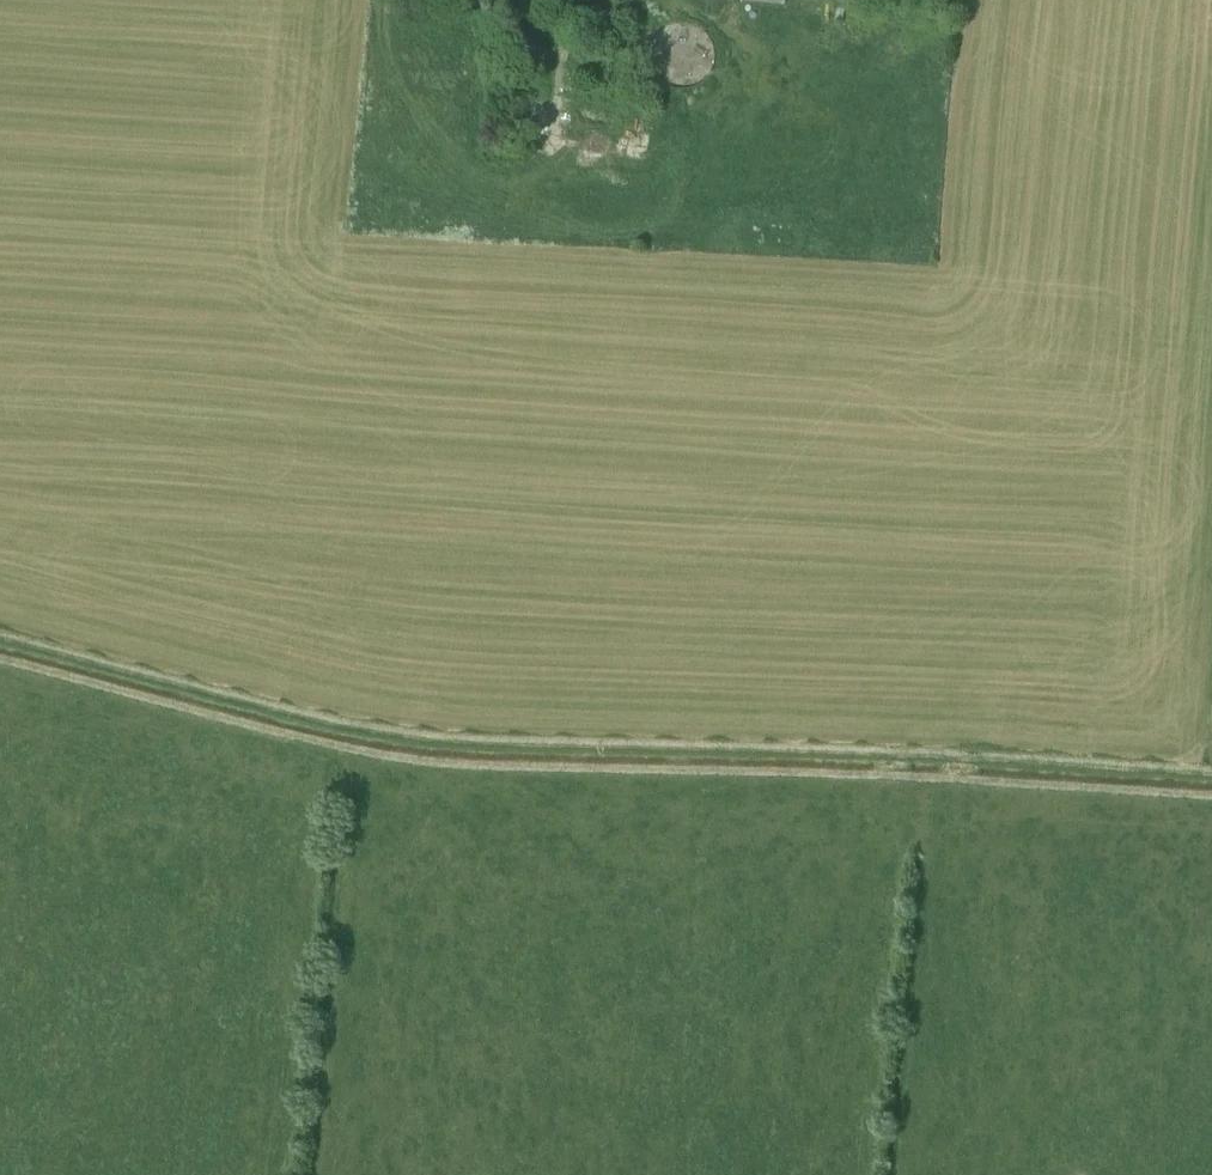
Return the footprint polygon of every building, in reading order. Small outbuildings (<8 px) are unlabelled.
[(673,28),(652,55),(675,72),(696,45),(673,28)]
